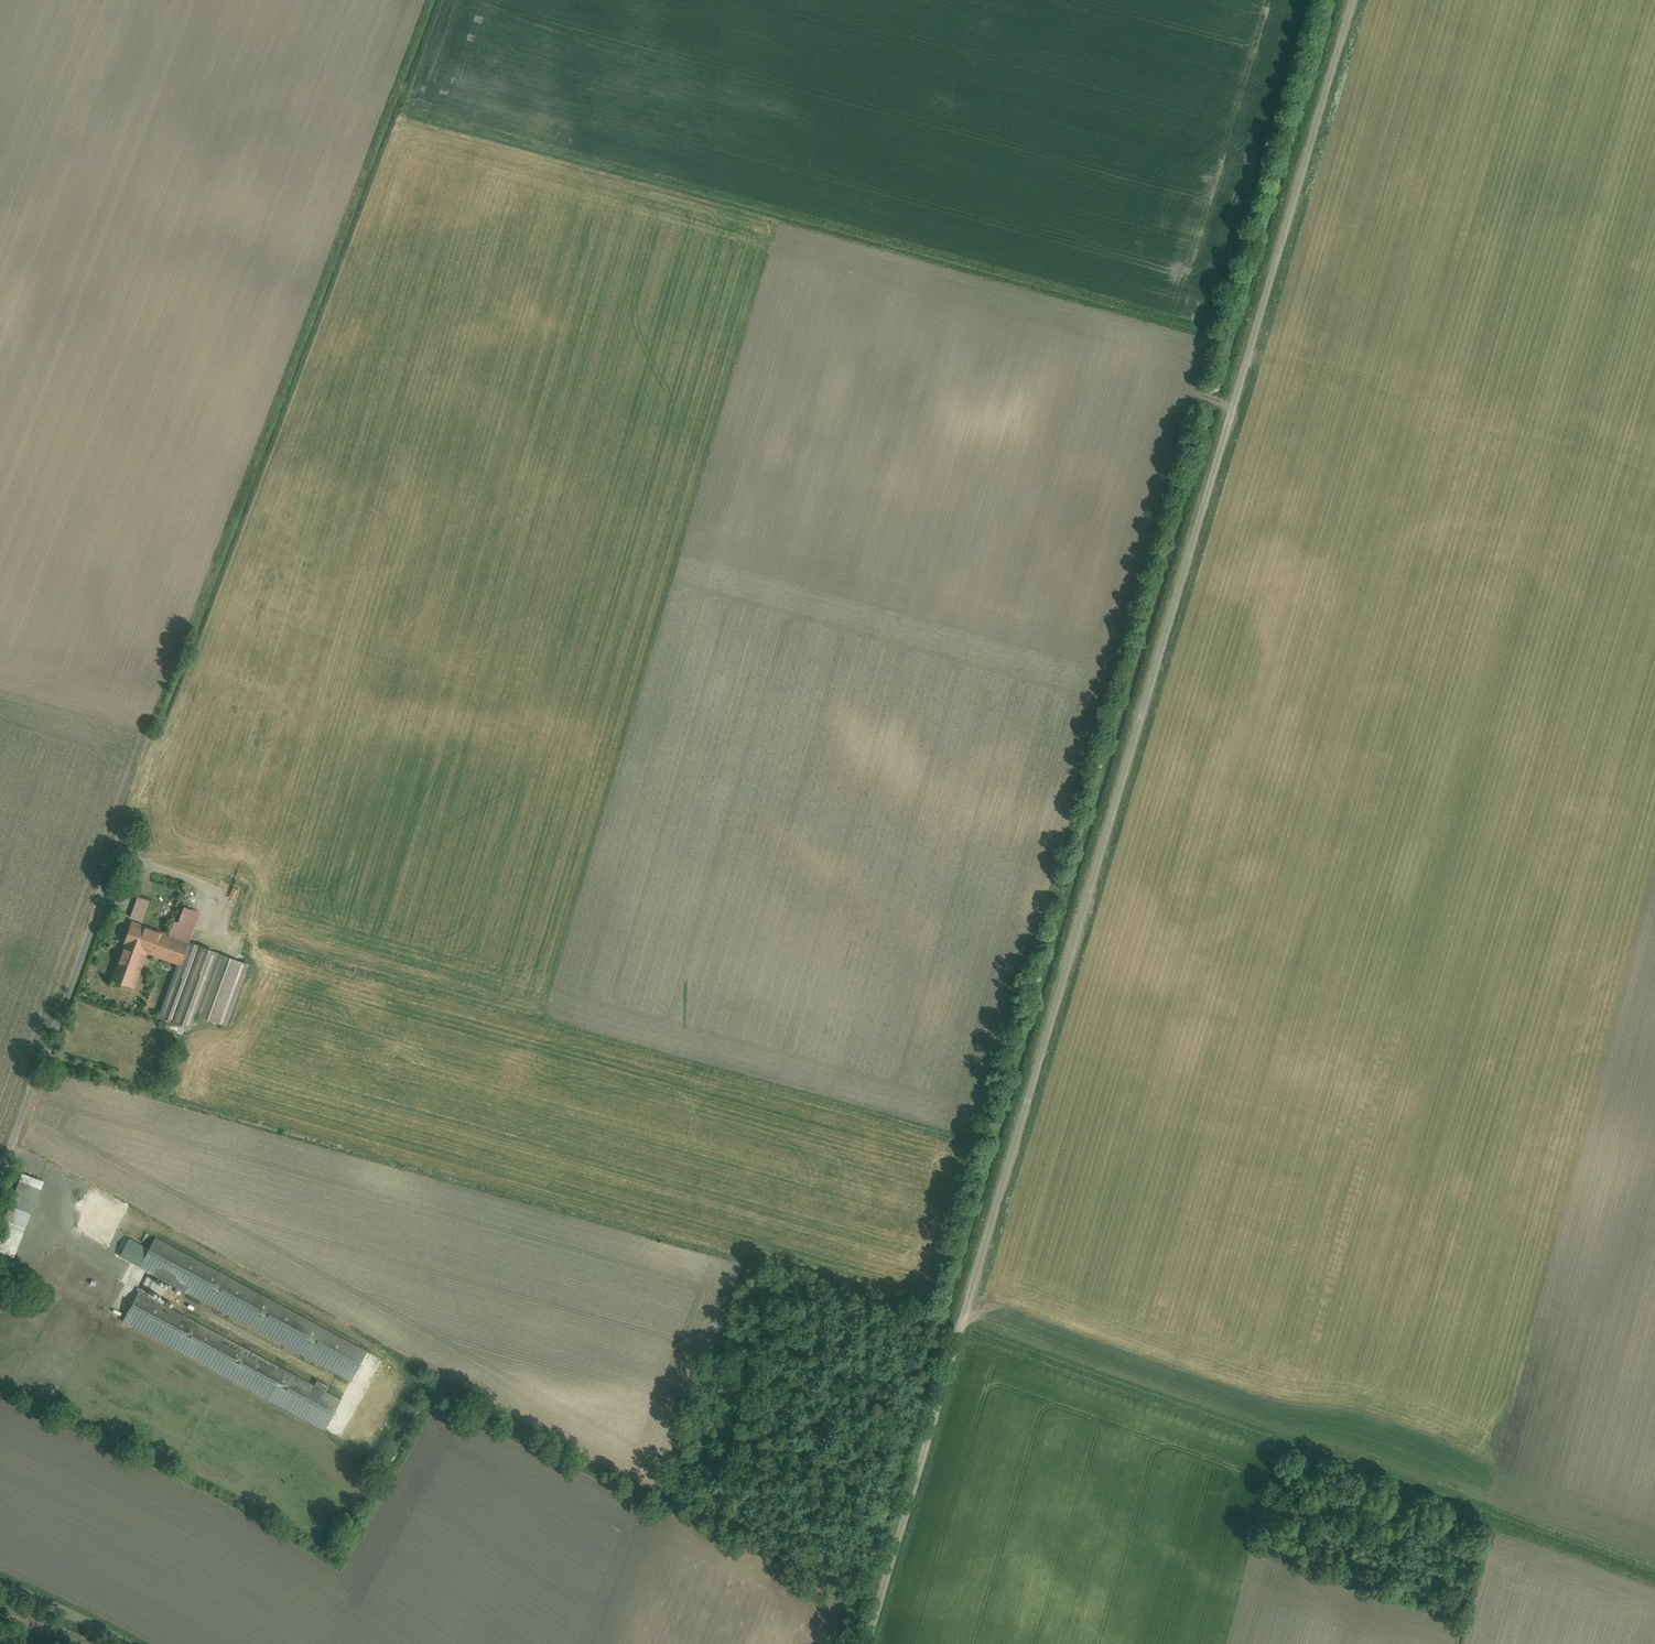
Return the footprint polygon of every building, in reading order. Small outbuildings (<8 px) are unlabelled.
[(166,935),(130,922),(109,982),(133,991),(146,954),(176,965),(156,1019),(187,1030),(192,1016),(226,1029),(249,965),(188,943),(198,915),(176,907),(166,935)] [(260,972),(262,980),(273,977),(270,969),(260,972)] [(0,1227),(0,1254),(13,1259),(43,1184),(20,1175),(0,1227)] [(365,1351),(154,1238),(137,1268),(348,1382),(365,1351)] [(121,1320),(323,1430),(339,1401),(137,1291),(121,1320)]
